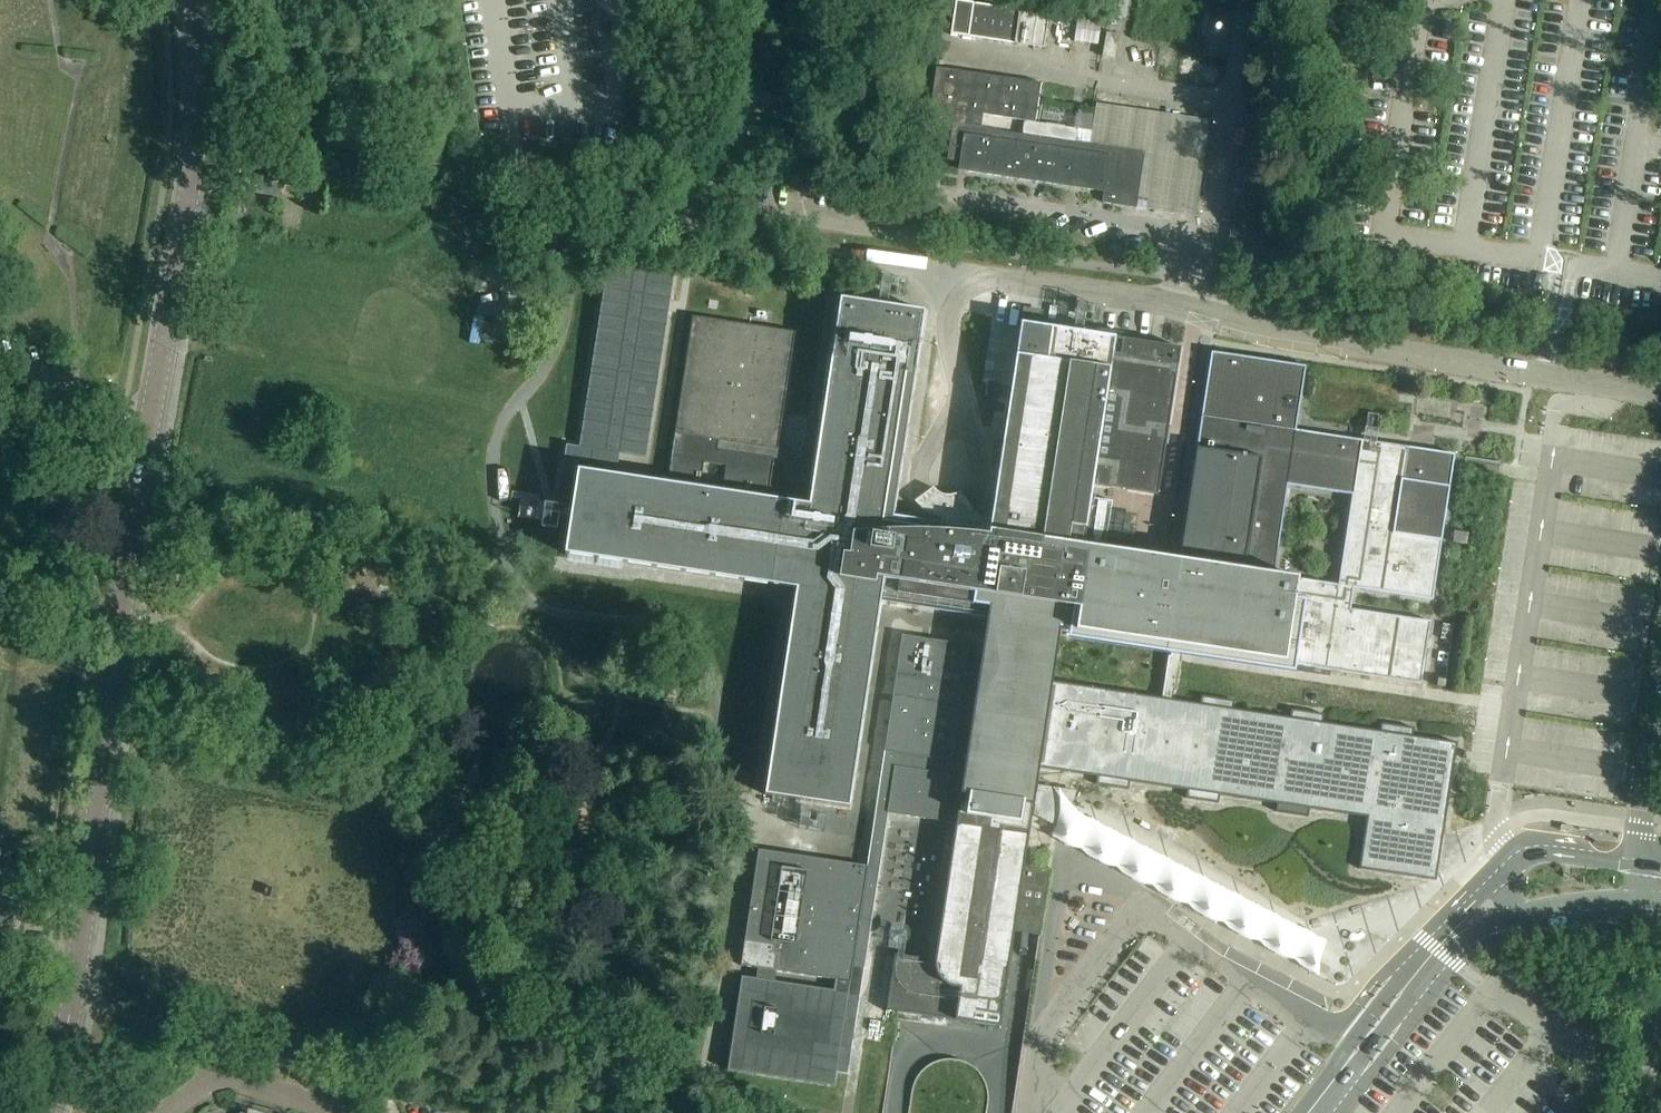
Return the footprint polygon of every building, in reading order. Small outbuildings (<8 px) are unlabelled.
[(1045,49),(1051,15),(957,1),(952,35),(1045,49)] [(1079,12),(1073,34),(1097,40),(1102,19),(1079,12)] [(1103,58),(1116,60),(1120,37),(1107,34),(1103,58)] [(1036,124),(1042,84),(937,69),(929,122),(981,129),(983,116),(1036,124)] [(1104,193),(1103,204),(1196,218),(1210,122),(1097,105),(1090,147),(1076,145),(1078,131),(1024,123),(1022,137),(953,126),(948,161),(961,163),(960,172),(1104,193)] [(239,191),(284,199),(289,173),(244,164),(239,191)] [(646,459),(675,274),(608,263),(580,448),(567,446),(557,504),(572,506),(577,470),(578,462),(618,468),(620,455),(646,459)] [(1323,724),(1324,716),(1291,711),(1290,719),(1233,710),(1234,702),(1201,697),(1200,705),(1172,701),(1173,691),(1176,691),(1182,649),(1421,685),(1431,623),(1351,611),(1354,590),(1433,602),(1455,456),(1296,432),(1306,368),(1211,353),(1180,562),(1105,551),(1112,503),(1091,500),(1093,486),(1159,495),(1181,349),(1116,339),(1021,325),(1003,443),(995,442),(991,468),(999,469),(990,528),(985,527),(968,503),(960,493),(959,493),(957,494),(956,495),(954,496),(952,496),(949,497),(947,497),(945,496),(943,496),(941,495),(939,494),(938,493),(936,492),(935,490),(933,488),(925,495),(915,502),(923,511),(932,516),(942,519),(941,526),(893,519),(925,313),(840,300),(812,486),(785,450),(778,449),(795,333),(745,325),(693,317),(669,477),(660,475),(659,483),(577,470),(572,506),(565,555),(796,590),(765,796),(849,809),(881,603),(987,619),(980,667),(967,665),(969,647),(902,636),(867,867),(758,851),(741,967),(835,981),(834,992),(742,978),(728,1072),(835,1088),(837,1075),(849,1077),(863,985),(888,815),(943,823),(945,808),(958,810),(935,962),(895,956),(886,1012),(1000,1029),(1032,818),(1054,829),(1054,830),(1056,830),(1062,792),(1060,792),(1059,798),(1037,786),(1039,769),(1097,778),(1096,786),(1129,791),(1130,783),(1187,792),(1186,800),(1219,805),(1220,797),(1277,805),(1276,813),(1309,818),(1310,810),(1367,819),(1359,870),(1436,882),(1443,836),(1457,744),(1413,738),(1414,730),(1381,725),(1380,733),(1323,724)] [(16,927),(19,904),(0,900),(0,925),(16,927)]
